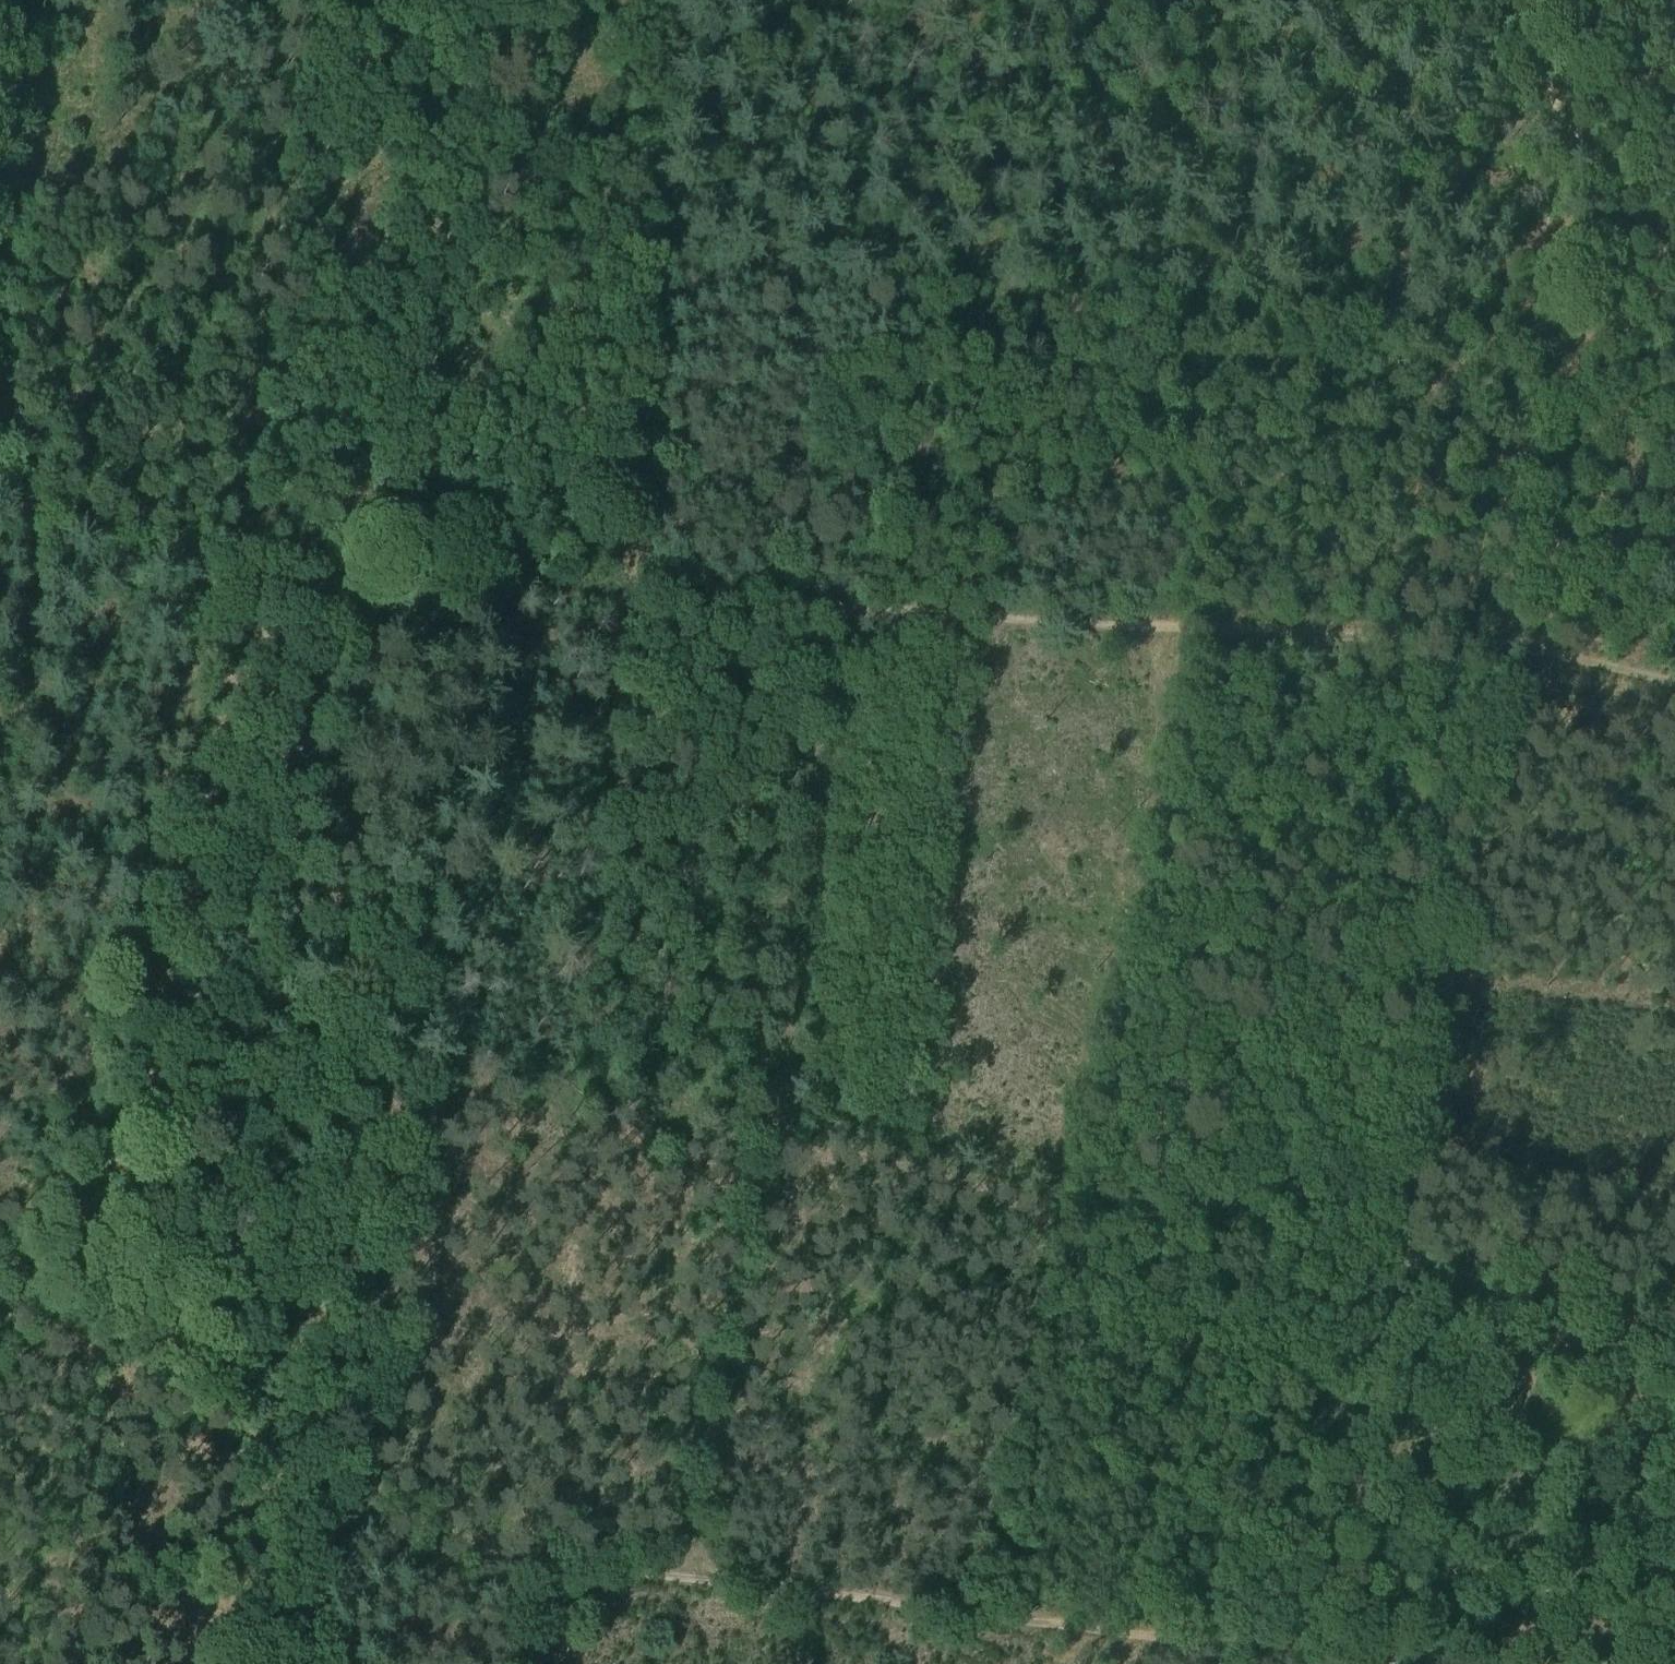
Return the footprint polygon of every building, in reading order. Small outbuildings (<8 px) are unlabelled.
[(1572,345),(1570,362),(1583,364),(1585,346),(1572,345)]
